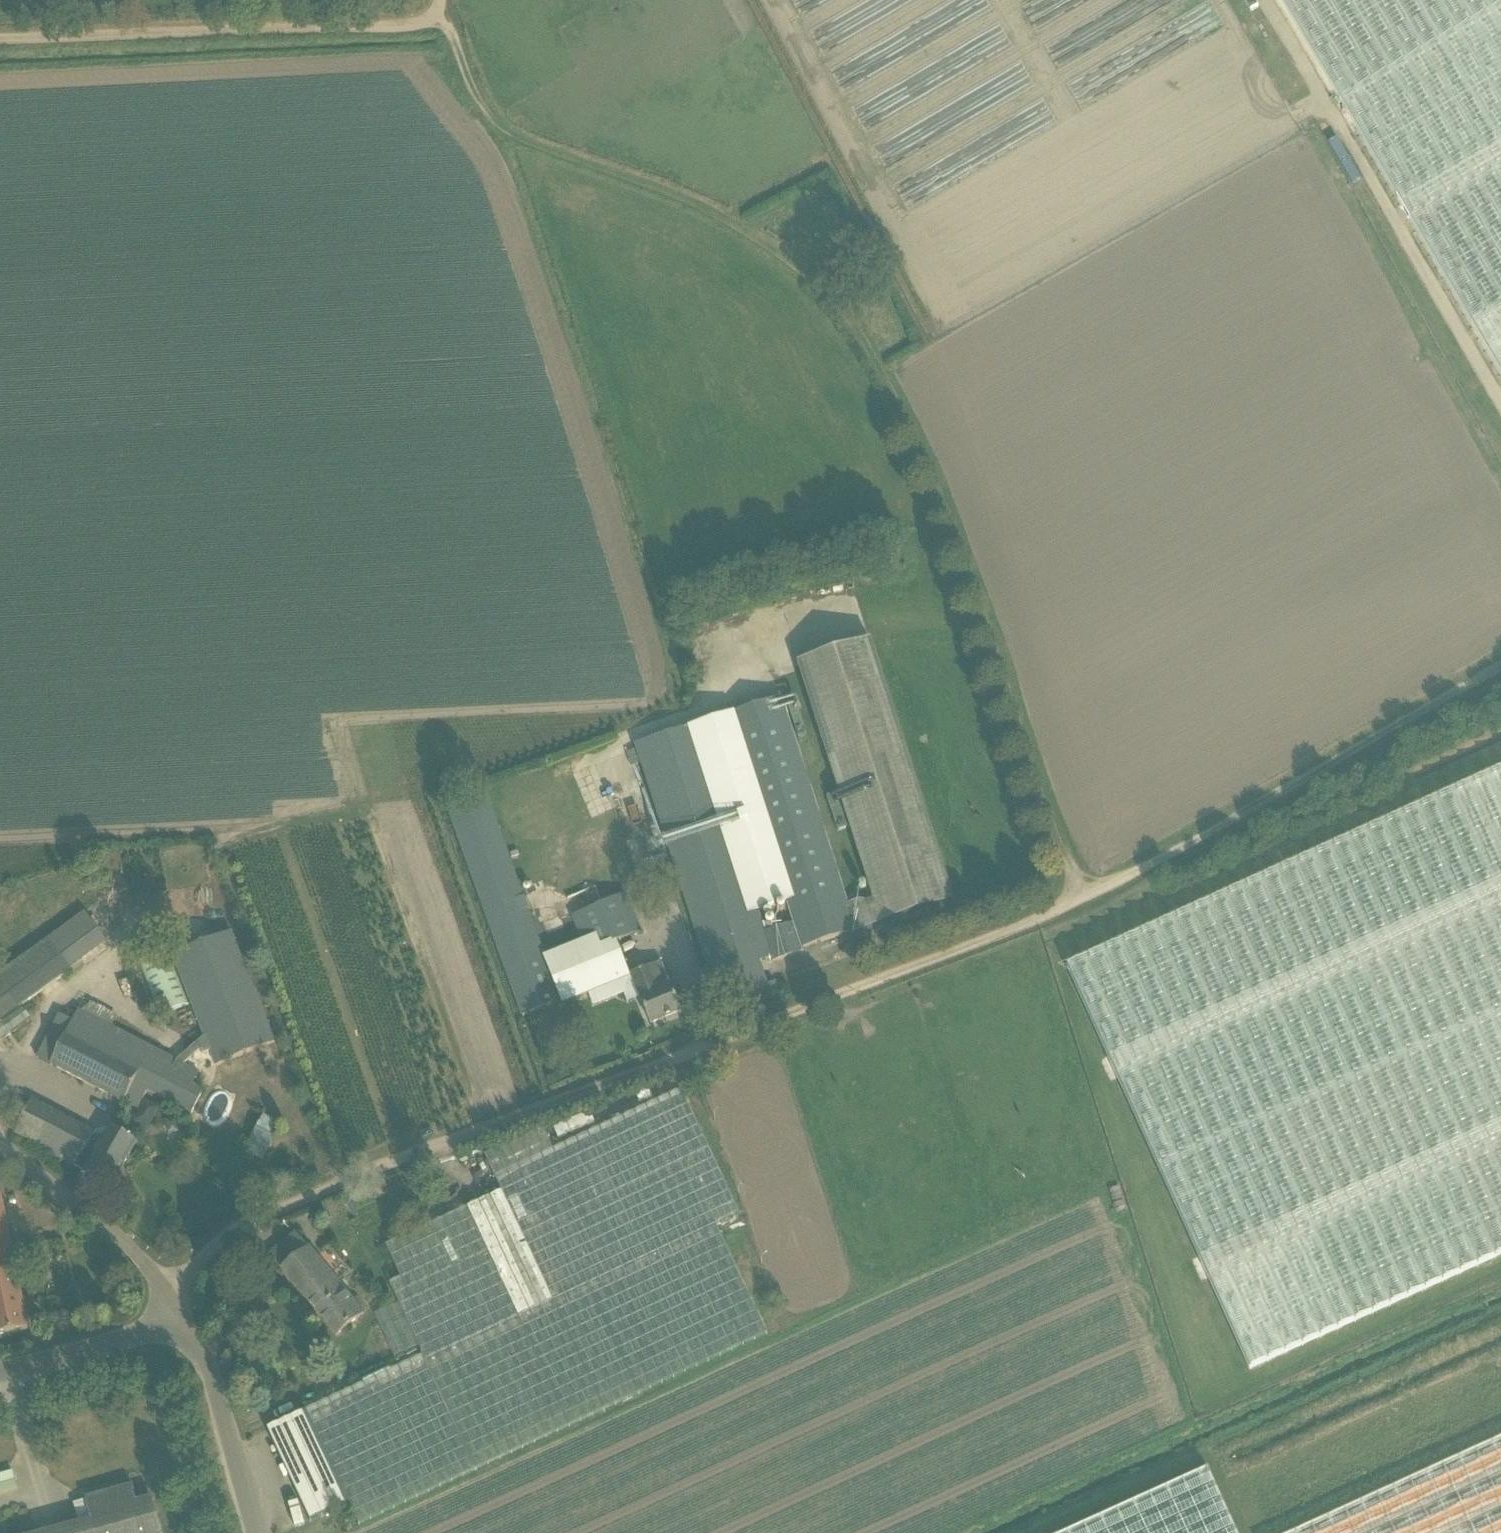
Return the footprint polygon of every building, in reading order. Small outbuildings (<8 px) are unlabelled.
[(1341,102),(1500,373),(1500,0),(1281,0),(1341,102)] [(1341,134),(1327,142),(1350,183),(1364,175),(1341,134)] [(872,906),(845,915),(851,933),(949,903),(868,640),(797,663),(872,906)] [(778,699),(726,716),(786,904),(792,923),(799,950),(851,933),(845,915),(778,699)] [(756,913),(786,904),(726,716),(696,726),(756,913)] [(799,950),(792,923),(763,932),(756,913),(696,726),(635,745),(721,1008),(777,990),(774,984),(767,986),(759,962),(772,958),(773,962),(800,954),(799,950)] [(1310,860),(1066,973),(1251,1374),(1500,1259),(1500,772),(1310,860)] [(563,1001),(550,968),(546,957),(488,796),(445,812),(523,1016),(563,1001)] [(72,973),(71,971),(108,943),(88,915),(0,977),(0,1024),(72,973)] [(204,1038),(178,1061),(112,1027),(78,1010),(73,1021),(57,1013),(35,1058),(50,1066),(139,1111),(147,1094),(190,1114),(202,1091),(193,1086),(195,1082),(200,1072),(185,1064),(200,1052),(203,1055),(209,1051),(215,1067),(275,1044),(231,933),(172,956),(204,1038)] [(563,1001),(622,978),(609,946),(550,968),(563,1001)] [(165,949),(136,960),(157,1016),(186,1005),(165,949)] [(632,976),(651,1024),(681,1012),(669,986),(669,987),(660,965),(648,970),(632,976)] [(766,1336),(715,1226),(738,1215),(680,1091),(493,1178),(500,1192),(384,1247),(399,1279),(387,1285),(397,1305),(374,1316),(394,1359),(417,1348),(422,1357),(306,1412),(349,1503),(359,1526),(766,1336)] [(110,1190),(137,1143),(109,1127),(101,1141),(84,1132),(86,1129),(33,1101),(16,1134),(43,1150),(44,1148),(84,1171),(82,1175),(110,1190)] [(265,1160),(281,1122),(265,1115),(248,1152),(265,1160)] [(164,1120),(167,1136),(180,1133),(177,1118),(164,1120)] [(384,1184),(368,1191),(372,1201),(389,1193),(384,1184)] [(0,1194),(0,1335),(28,1329),(0,1194)] [(270,1255),(337,1336),(364,1314),(295,1234),(270,1255)] [(349,1503),(306,1412),(267,1430),(310,1522),(349,1503)] [(1281,1532),(1500,1532),(1500,1433),(1281,1532)] [(1207,1469),(1065,1532),(1236,1532),(1207,1469)] [(154,1506),(139,1510),(132,1484),(84,1497),(90,1519),(41,1532),(162,1532),(154,1506)]
